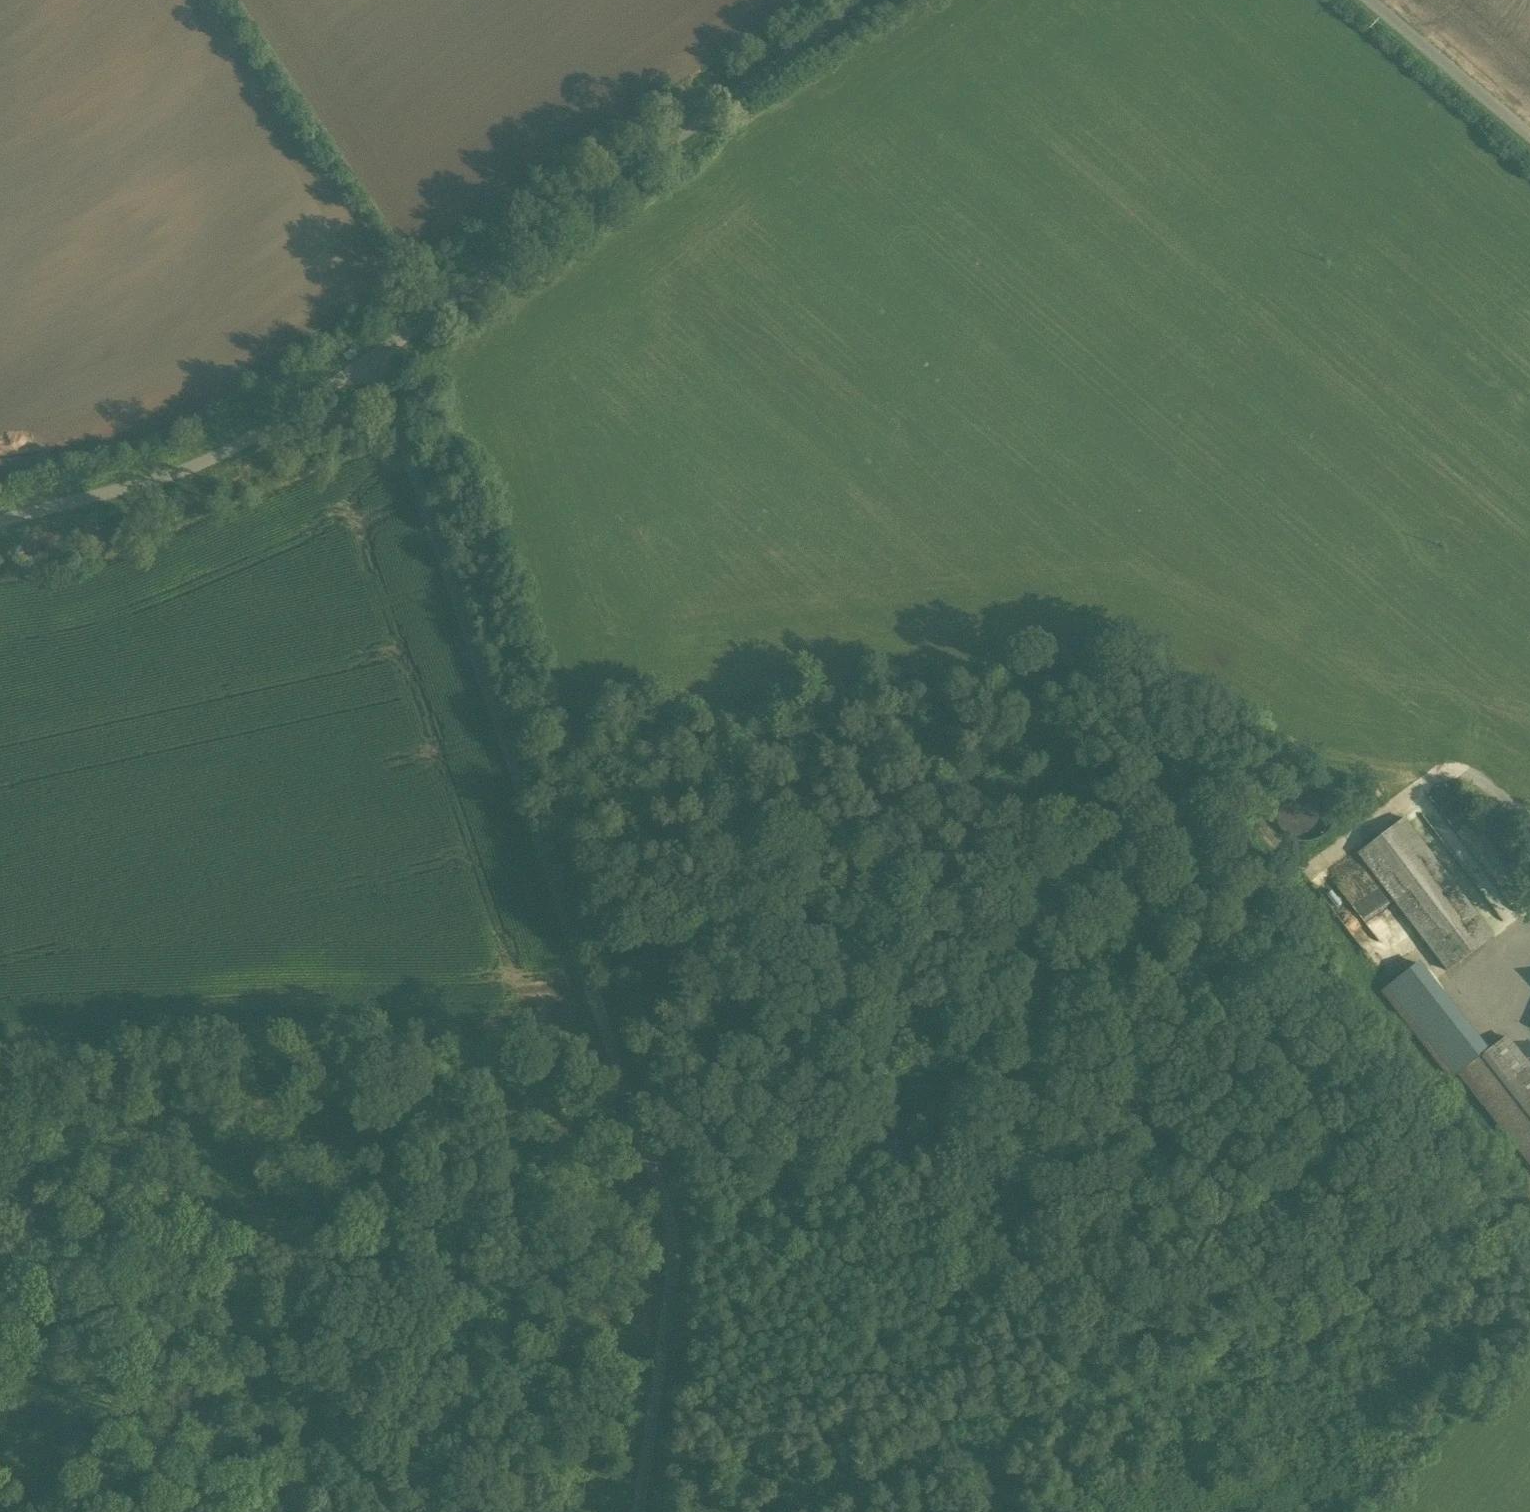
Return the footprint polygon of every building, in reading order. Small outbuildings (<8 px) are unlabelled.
[(1451,782),(1436,790),(1459,827),(1473,818),(1451,782)] [(1500,920),(1410,807),(1363,844),(1453,958),(1500,920)] [(1514,1031),(1494,1047),(1428,958),(1389,987),(1448,1067),(1473,1049),(1506,1094),(1498,1100),(1529,1143),(1529,1053),(1514,1031)]
